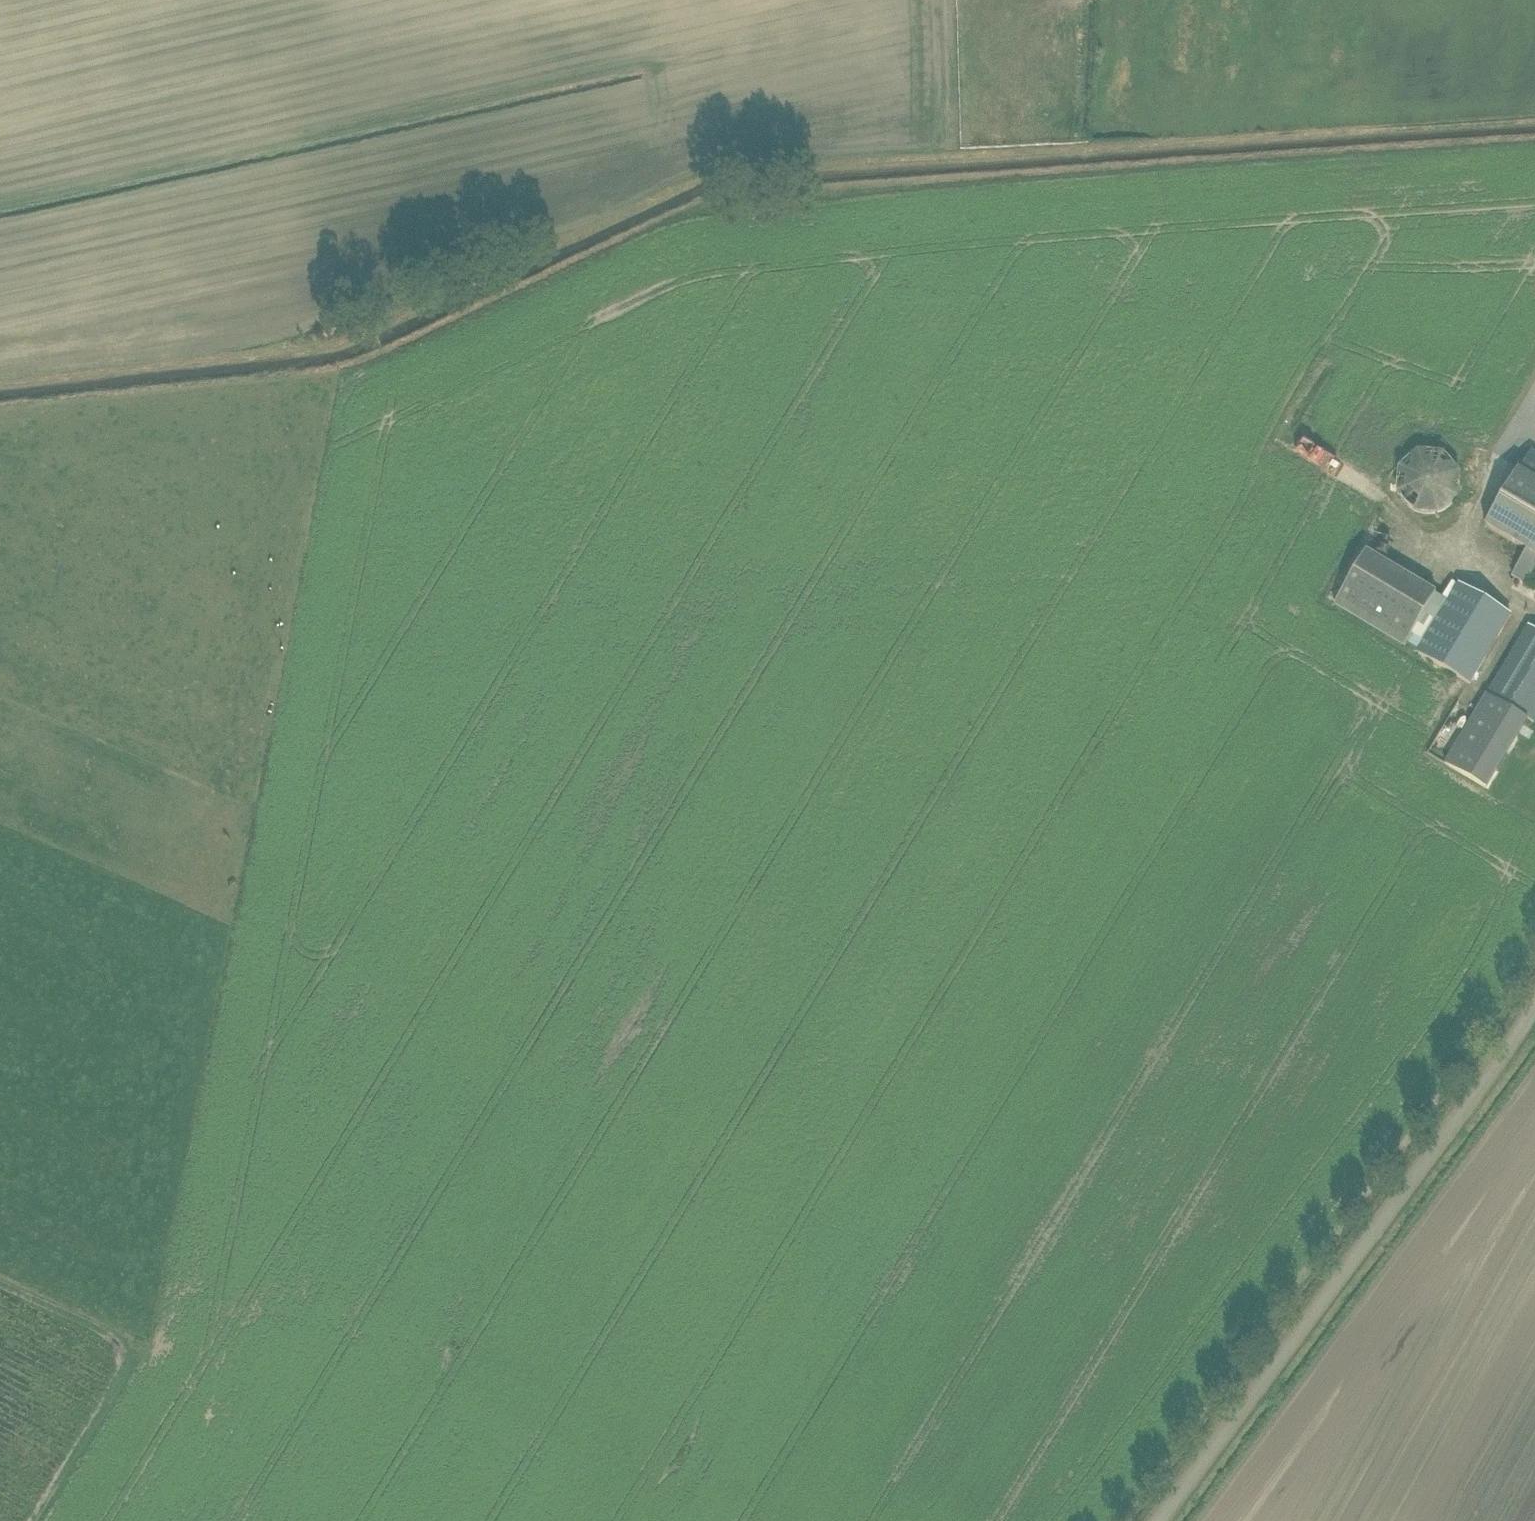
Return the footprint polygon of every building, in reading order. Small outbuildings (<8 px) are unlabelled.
[(1460,474),(1443,455),(1418,452),(1399,469),(1396,495),(1414,514),(1438,515),(1458,499),(1460,474)] [(1486,527),(1527,551),(1534,556),(1534,454),(1531,452),(1512,485),(1511,484),(1486,527)] [(1531,572),(1527,583),(1534,587),(1534,573),(1531,572)] [(1418,654),(1470,684),(1511,616),(1457,587),(1418,654)] [(1444,764),(1486,788),(1528,719),(1533,722),(1534,719),(1534,629),(1528,625),(1487,694),(1475,713),(1444,764)]
